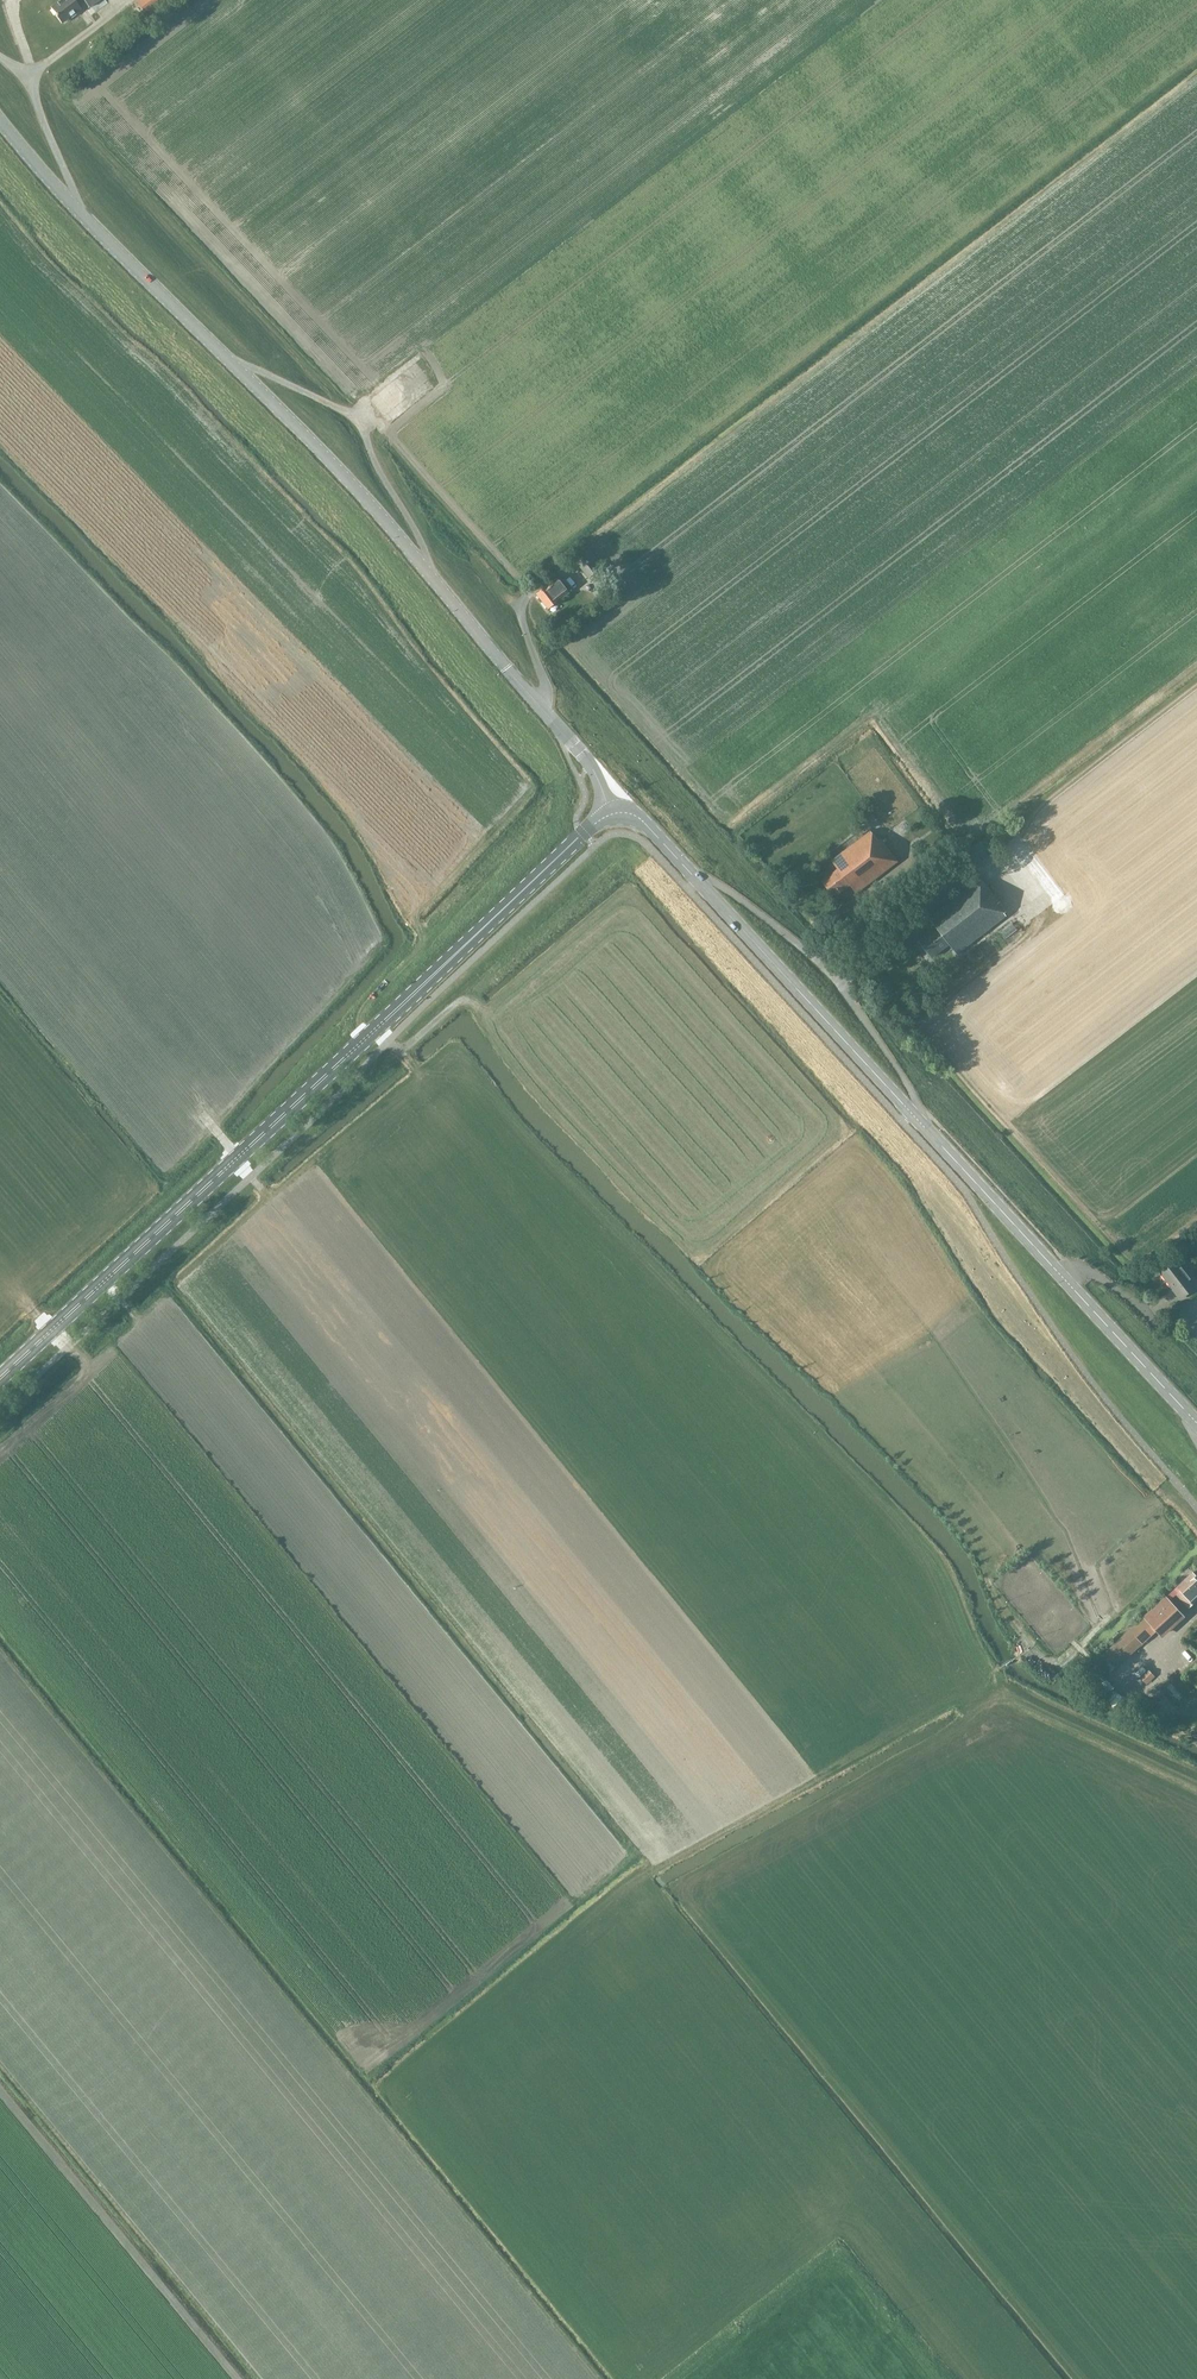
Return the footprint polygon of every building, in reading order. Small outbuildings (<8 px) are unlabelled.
[(51,7),(62,22),(80,9),(74,0),(60,0),(51,7)] [(135,1),(146,15),(166,0),(136,0),(135,1)] [(548,609),(564,596),(569,592),(558,578),(537,594),(548,609)] [(856,893),(898,861),(881,838),(879,840),(872,830),(832,860),(839,868),(821,881),(834,897),(850,885),(856,893)] [(957,954),(1007,915),(998,903),(1000,902),(980,877),(929,917),(936,927),(919,940),(932,957),(949,944),(957,954)] [(1007,917),(995,925),(1005,939),(1017,931),(1007,917)] [(985,940),(979,943),(987,958),(993,954),(985,940)] [(1196,1285),(1196,1279),(1183,1261),(1180,1264),(1176,1259),(1160,1271),(1181,1298),(1196,1285)] [(1193,1605),(1196,1601),(1196,1576),(1196,1577),(1193,1573),(1177,1588),(1180,1592),(1193,1605)] [(1185,1618),(1166,1596),(1145,1617),(1144,1616),(1098,1659),(1106,1668),(1111,1664),(1116,1669),(1143,1644),(1137,1637),(1150,1625),(1163,1639),(1185,1618)] [(1140,1678),(1147,1685),(1155,1677),(1149,1670),(1140,1678)] [(1103,1684),(1097,1691),(1105,1699),(1111,1693),(1103,1684)]
